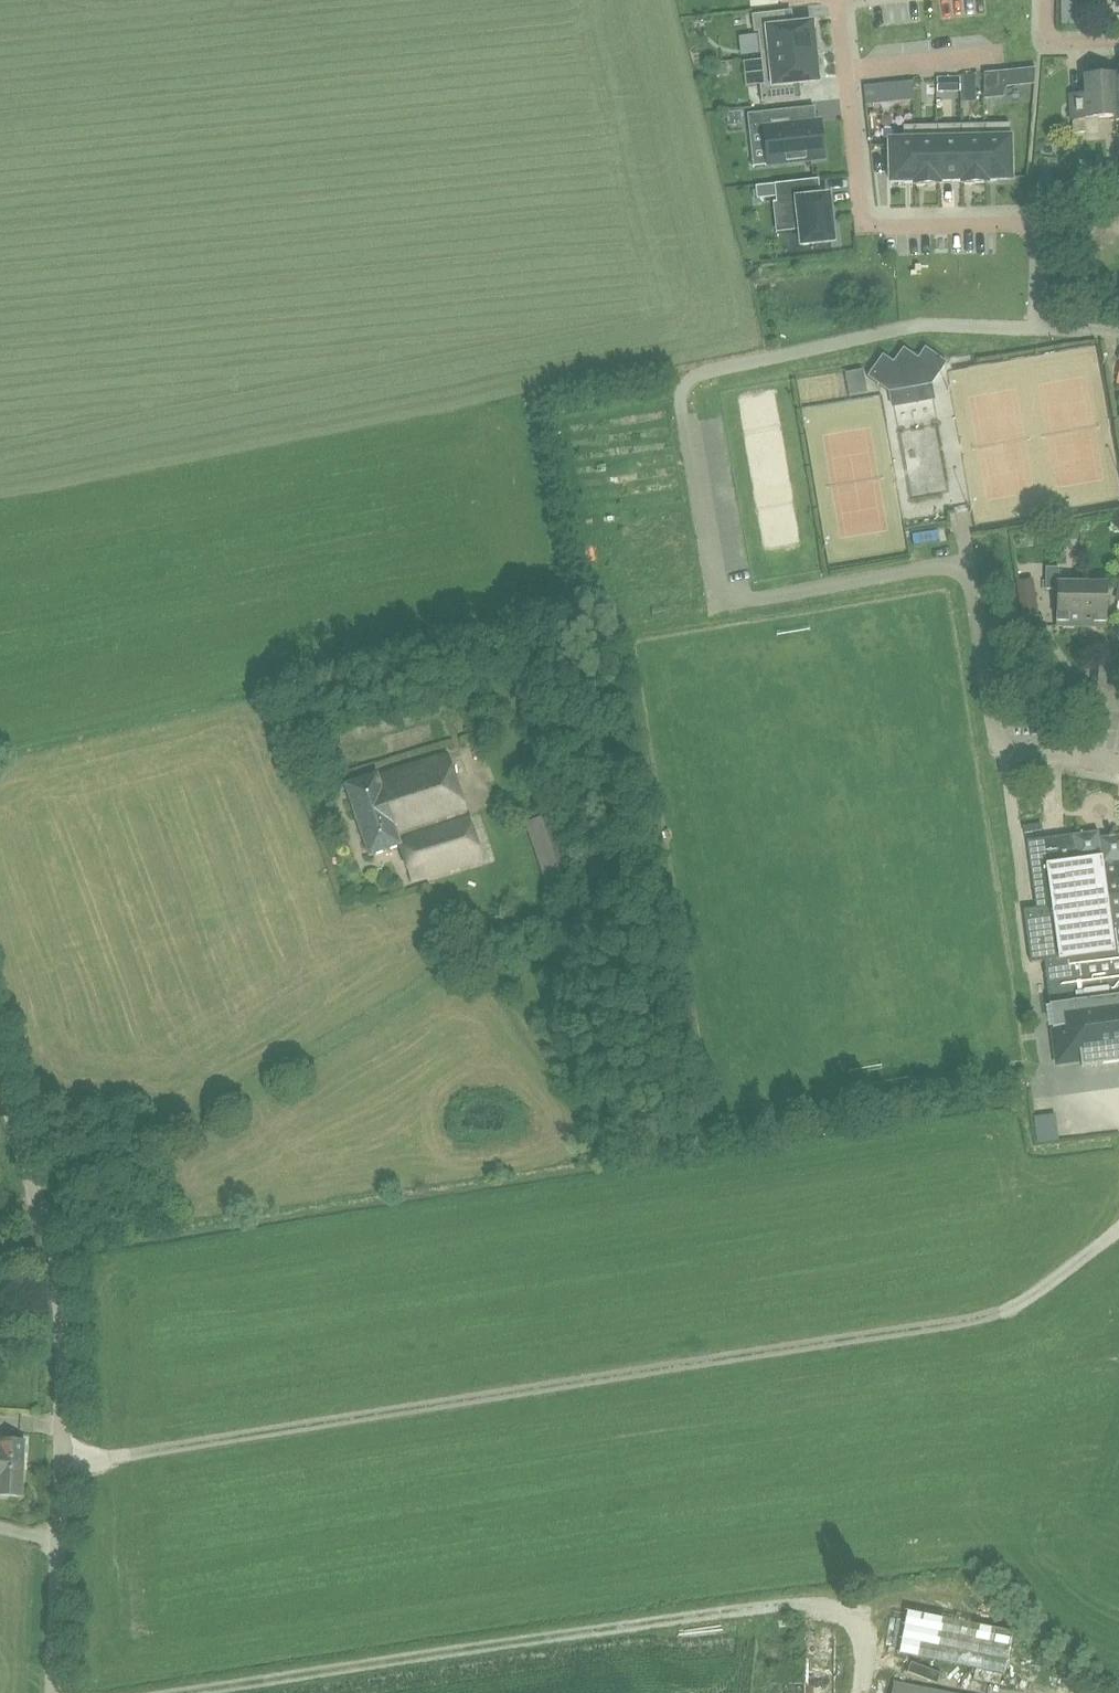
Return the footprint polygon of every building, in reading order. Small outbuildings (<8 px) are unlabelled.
[(786,11),(751,15),(753,32),(758,32),(760,58),(814,52),(814,48),(818,48),(816,28),(811,29),(811,24),(787,26),(786,11)] [(763,85),(759,85),(761,103),(795,99),(794,84),(817,81),(817,76),(821,76),(819,56),(814,57),(814,52),(760,58),(763,85)] [(998,73),(999,84),(1032,81),(1034,69),(998,73)] [(1114,120),(1115,120),(1112,74),(1084,76),(1085,102),(1070,103),(1071,132),(1098,131),(1097,117),(1114,115),(1114,120)] [(911,83),(912,97),(921,97),(920,83),(911,83)] [(884,84),(864,86),(865,99),(886,97),(884,84)] [(763,128),(767,165),(824,159),(820,121),(798,124),(796,109),(748,114),(750,129),(763,128)] [(726,112),(727,125),(740,124),(739,111),(726,112)] [(983,124),(960,125),(962,184),(986,183),(984,124),(983,124)] [(1009,124),(984,124),(986,183),(987,183),(987,180),(1010,179),(1009,124)] [(937,125),(913,126),(914,185),(938,184),(937,125)] [(962,184),(960,125),(937,125),(938,184),(939,184),(939,181),(961,181),(961,184),(962,184)] [(914,185),(913,126),(902,126),(903,140),(888,141),(890,183),(913,182),(913,185),(914,185)] [(1106,176),(1117,176),(1117,161),(1105,161),(1106,176)] [(833,242),(827,195),(820,196),(818,179),(774,184),(776,202),(772,202),(772,203),(790,201),(792,222),(798,221),(799,230),(800,245),(833,242)] [(933,382),(948,360),(943,356),(926,345),(919,355),(904,345),(894,359),(884,352),(868,374),(890,389),(933,382)] [(845,372),(849,395),(867,392),(863,369),(845,372)] [(907,446),(928,445),(927,423),(905,424),(907,446)] [(938,477),(954,476),(951,433),(935,434),(938,477)] [(933,464),(911,465),(911,478),(933,476),(933,464)] [(1081,625),(1081,583),(1058,582),(1058,566),(1046,566),(1045,588),(1057,588),(1057,625),(1081,625)] [(1037,615),(1031,577),(1017,579),(1023,617),(1037,615)] [(1105,583),(1081,583),(1081,625),(1105,625),(1105,583)] [(482,861),(448,755),(379,778),(378,776),(346,786),(370,858),(401,848),(413,884),(482,861)] [(516,784),(495,789),(498,802),(519,796),(516,784)] [(524,822),(548,892),(577,881),(553,812),(545,815),(524,822)] [(1113,835),(1113,832),(1107,833),(1108,835),(1099,837),(1098,830),(1028,840),(1039,925),(1056,1059),(1079,1056),(1080,1062),(1118,1057),(1118,834),(1113,835)] [(24,1464),(25,1440),(0,1439),(0,1463),(24,1464)] [(24,1464),(0,1463),(0,1495),(22,1497),(24,1464)] [(800,1692),(826,1692),(825,1683),(799,1687),(800,1692)] [(897,1683),(895,1692),(947,1692),(897,1683)]
